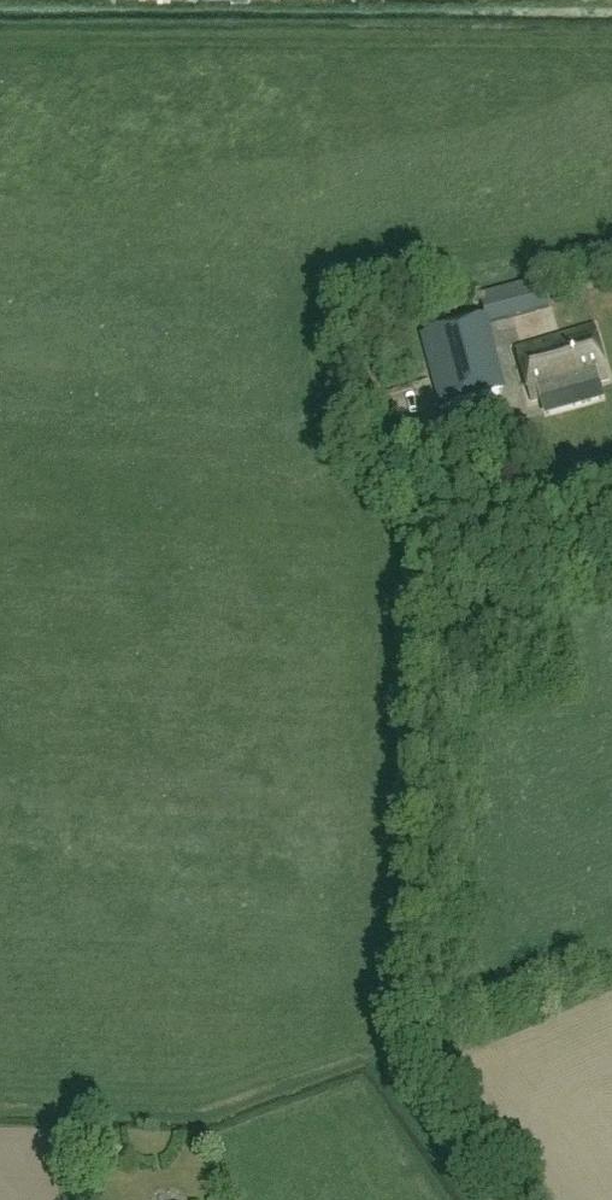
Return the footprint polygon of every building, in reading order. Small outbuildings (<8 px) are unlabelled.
[(549,308),(540,274),(481,290),(490,323),(549,308)] [(477,330),(475,320),(421,334),(442,413),(494,401),(477,330)] [(520,348),(535,401),(609,381),(595,328),(520,348)] [(111,1140),(99,1152),(113,1164),(124,1152),(111,1140)]
